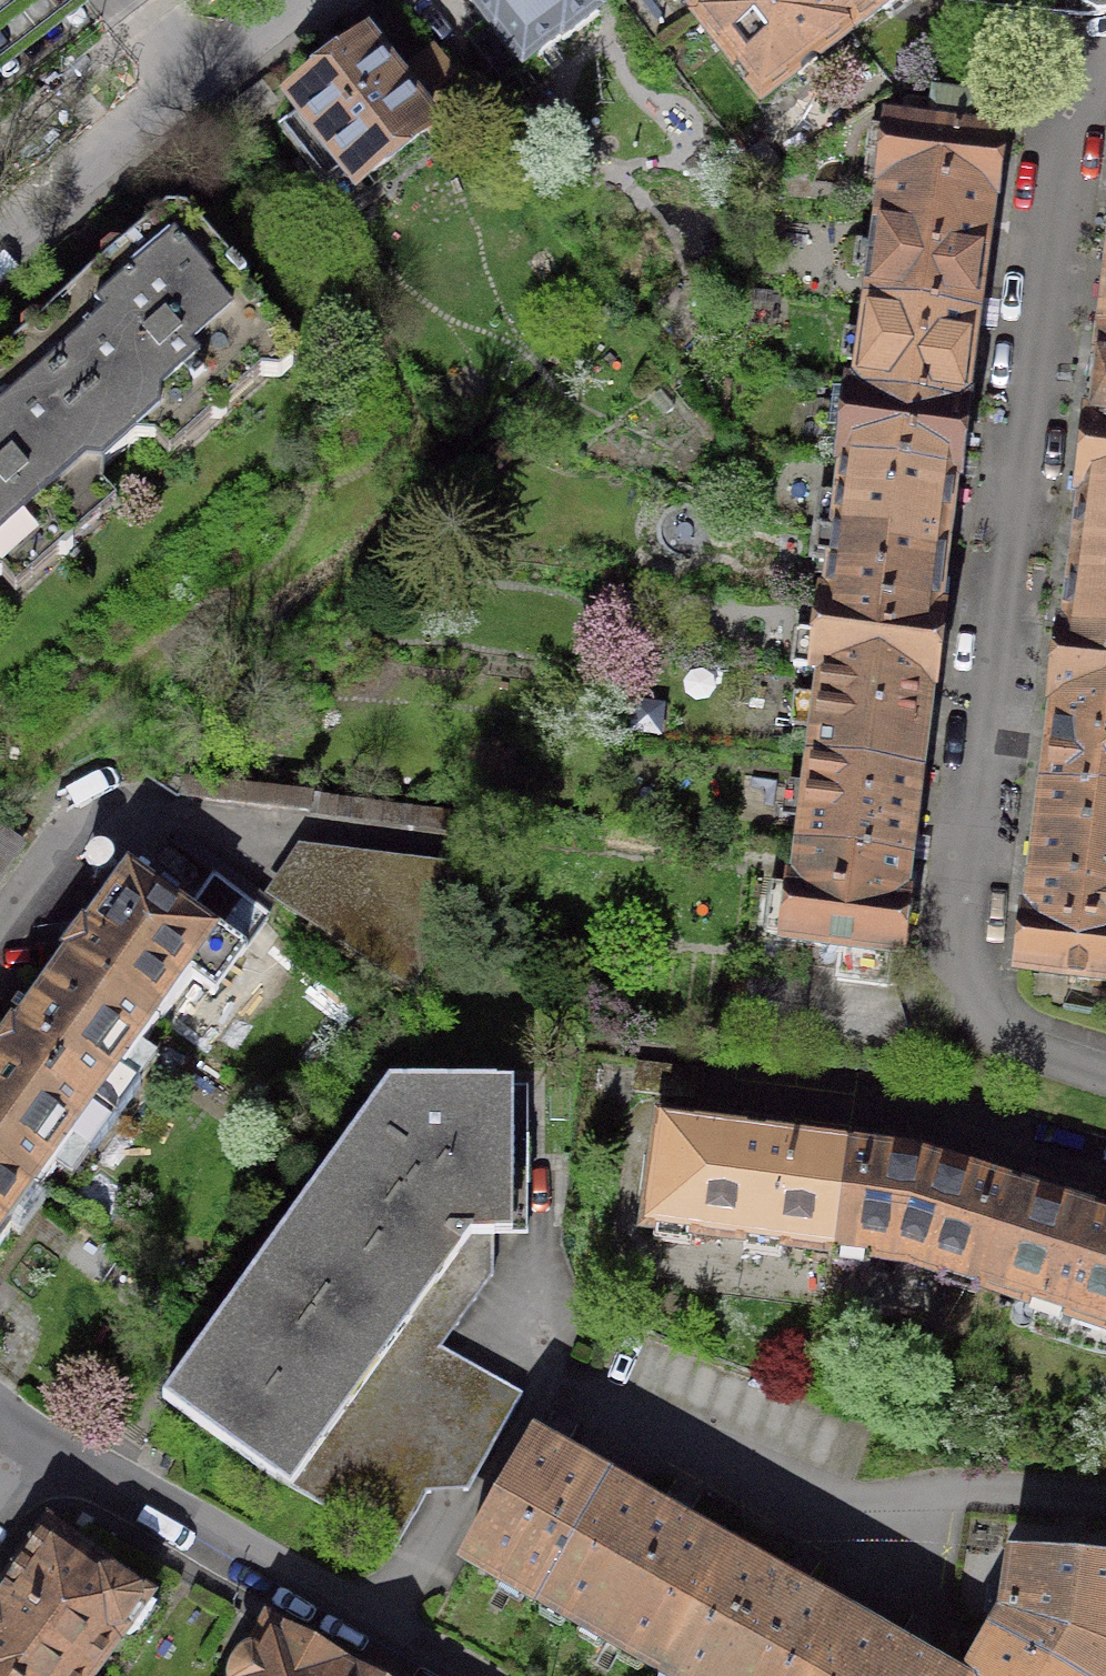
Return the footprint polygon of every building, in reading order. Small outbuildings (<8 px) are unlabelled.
[(100,0),(0,0),(0,77),(100,0)] [(501,87),(562,40),(563,42),(600,14),(588,0),(473,0),(477,5),(474,8),(489,27),(468,44),(501,87)] [(700,22),(728,0),(686,0),(700,19),(699,20),(700,22)] [(850,33),(824,0),(728,0),(700,22),(761,102),(795,76),(800,77),(810,69),(817,63),(818,58),(850,33)] [(850,33),(882,8),(887,9),(896,2),(899,0),(824,0),(850,33)] [(960,1),(1099,14),(1105,14),(1105,0),(960,0),(960,1)] [(331,75),(295,103),(305,116),(283,133),(325,188),(347,171),(357,185),(427,131),(435,142),(478,109),(434,51),(394,82),(367,48),(331,75)] [(883,216),(985,229),(988,207),(989,199),(992,199),(1000,141),(958,136),(962,109),(904,102),(901,129),(889,127),(882,186),(887,186),(883,216)] [(20,342),(21,343),(120,454),(135,440),(155,441),(172,425),(173,406),(190,392),(213,418),(220,419),(226,413),(227,406),(203,380),(219,365),(238,366),(247,359),(262,375),(280,376),(293,364),(294,346),(242,287),(246,283),(186,215),(167,214),(124,252),(123,251),(110,250),(105,254),(101,259),(100,272),(101,273),(45,322),(44,321),(31,320),(21,329),(20,342)] [(872,304),(973,317),(983,246),(985,229),(883,216),(872,304)] [(851,392),(965,406),(966,404),(962,403),(971,334),(973,317),(872,304),(860,390),(852,389),(851,392)] [(1104,334),(1102,351),(1093,420),(1090,419),(1090,422),(1105,424),(1105,334),(1104,334)] [(120,454),(21,343),(0,362),(0,577),(1,577),(19,561),(20,542),(36,528),(60,555),(66,555),(73,549),(73,542),(50,516),(66,501),(85,503),(102,487),(104,468),(120,454)] [(843,461),(957,476),(963,423),(965,406),(851,392),(843,461)] [(1105,494),(1105,424),(1090,422),(1088,438),(1081,491),(1105,494)] [(836,531),(946,545),(948,528),(955,478),(957,478),(957,476),(843,461),(842,464),(844,464),(836,531)] [(1105,565),(1105,494),(1081,491),(1081,494),(1082,494),(1076,545),(1074,561),(1105,565)] [(825,600),(939,615),(940,612),(938,612),(940,599),(944,561),(946,545),(836,531),(827,599),(826,598),(825,600)] [(1105,636),(1105,565),(1074,561),(1072,578),(1065,628),(1064,628),(1063,630),(1105,636)] [(817,670),(931,684),(933,668),(939,615),(825,600),(817,670)] [(1105,706),(1105,636),(1063,630),(1057,683),(1055,700),(1105,706)] [(814,759),(916,772),(925,703),(927,686),(930,687),(931,684),(817,670),(816,672),(825,673),(814,759)] [(1105,796),(1105,706),(1055,700),(1054,703),(1057,703),(1055,720),(1047,789),(1105,796)] [(914,789),(916,772),(814,759),(803,848),(905,860),(914,789)] [(1047,789),(1043,818),(1036,877),(1105,886),(1105,796),(1047,789)] [(902,879),(905,860),(803,848),(799,884),(794,884),(787,942),(841,948),(837,980),(886,986),(890,954),(896,955),(904,897),(900,897),(902,879)] [(375,872),(301,862),(277,898),(410,986),(442,938),(449,881),(375,872)] [(65,952),(160,1021),(192,977),(214,993),(268,919),(214,878),(191,910),(127,865),(73,941),(65,952)] [(1036,877),(1033,895),(1031,913),(1028,913),(1020,971),(1105,982),(1105,886),(1036,877)] [(160,1021),(65,952),(3,1039),(0,1043),(0,1168),(36,1194),(160,1021)] [(456,1235),(493,1235),(493,1225),(527,1225),(529,1098),(497,1098),(497,1085),(391,1086),(366,1120),(342,1153),(456,1235)] [(646,1228),(834,1253),(849,1147),(755,1134),(660,1121),(646,1228)] [(919,1156),(849,1147),(834,1253),(907,1263),(979,1287),(1015,1187),(940,1163),(919,1156)] [(493,1275),(493,1235),(456,1235),(342,1153),(297,1215),(253,1275),(364,1355),(390,1319),(441,1348),(493,1275)] [(36,1194),(0,1168),(0,1245),(36,1194)] [(1015,1187),(979,1287),(1105,1329),(1105,1216),(1104,1215),(1015,1187)] [(523,1394),(441,1348),(390,1319),(364,1355),(253,1275),(208,1338),(163,1400),(275,1481),(276,1480),(396,1547),(427,1493),(468,1490),(523,1394)] [(467,1561),(543,1604),(610,1488),(560,1460),(563,1455),(550,1448),(538,1441),(535,1446),(533,1445),(467,1561)] [(655,1514),(610,1488),(543,1604),(662,1672),(728,1555),(682,1530),(685,1525),(672,1517),(658,1509),(655,1514)] [(146,1600),(49,1530),(0,1599),(0,1675),(91,1675),(146,1600)] [(662,1672),(670,1675),(816,1675),(846,1624),(801,1597),(803,1592),(790,1584),(776,1577),(774,1582),(728,1555),(662,1672)] [(995,1635),(1067,1675),(1105,1675),(1105,1565),(1080,1563),(1014,1557),(1006,1616),(995,1635)] [(816,1675),(939,1675),(919,1665),(922,1660),(908,1652),(895,1644),(892,1649),(846,1624),(816,1675)] [(269,1629),(254,1657),(252,1656),(250,1656),(248,1657),(246,1657),(245,1658),(243,1660),(240,1663),(237,1668),(235,1673),(233,1675),(353,1675),(269,1629)] [(972,1675),(1067,1675),(995,1635),(972,1675)]
